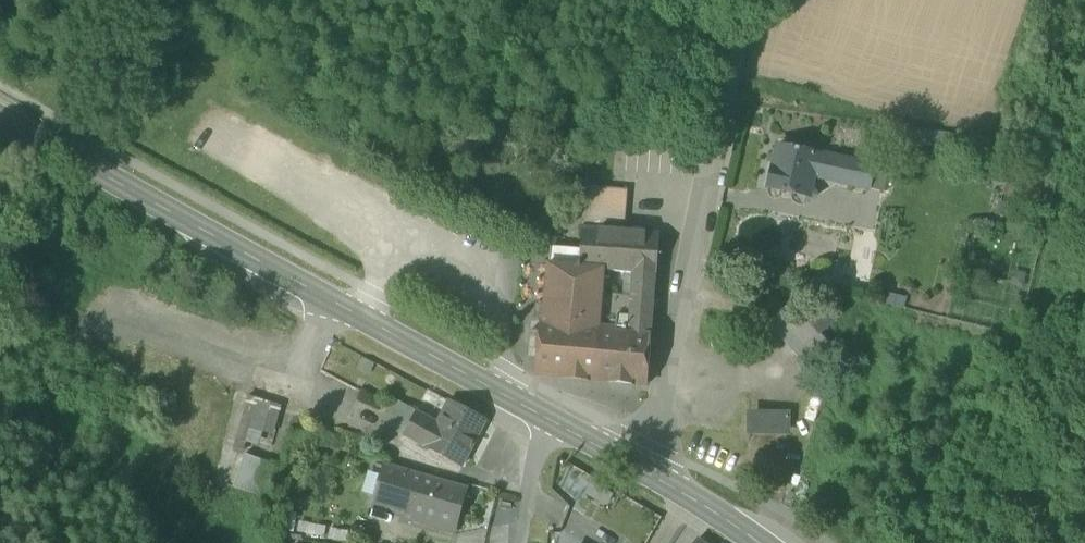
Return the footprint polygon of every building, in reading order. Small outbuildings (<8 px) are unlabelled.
[(794,194),(804,207),(818,196),(811,188),(815,170),(810,170),(814,152),(781,145),(780,148),(775,150),(773,162),(775,166),(774,167),(772,167),(768,188),(794,194)] [(837,183),(883,193),(888,168),(814,152),(810,170),(815,170),(839,176),(837,183)] [(625,231),(626,232),(628,191),(587,187),(583,229),(622,231),(625,231)] [(623,273),(631,274),(633,257),(620,255),(622,231),(583,229),(581,249),(579,269),(610,272),(623,273)] [(625,231),(622,231),(620,255),(633,257),(631,274),(655,276),(658,234),(626,232),(625,231)] [(550,266),(579,269),(581,249),(552,247),(550,266)] [(647,387),(652,322),(632,320),(632,314),(622,313),(623,302),(621,300),(617,297),(599,295),(599,278),(610,278),(610,272),(579,269),(550,266),(545,322),(543,322),(542,329),(541,350),(539,373),(647,387)] [(631,274),(623,273),(621,300),(623,302),(622,313),(632,314),(632,320),(652,322),(653,304),(655,276),(631,274)] [(902,308),(904,296),(881,291),(879,304),(902,308)] [(769,324),(809,374),(824,363),(826,347),(817,335),(845,313),(835,300),(827,306),(800,299),(769,324)] [(529,349),(541,350),(542,329),(530,329),(529,349)] [(247,443),(258,402),(251,400),(248,400),(233,452),(244,455),(247,443)] [(271,406),(258,402),(247,443),(260,446),(264,432),(271,406)] [(408,437),(419,416),(395,403),(384,423),(408,437)] [(282,409),(271,406),(264,432),(275,435),(282,409)] [(430,452),(460,470),(487,424),(455,406),(442,430),(419,416),(408,437),(431,450),(430,452)] [(772,413),(774,432),(788,431),(786,412),(772,413)] [(774,432),(772,413),(747,416),(749,435),(774,432)] [(235,486),(267,499),(279,468),(247,455),(235,486)] [(377,502),(457,527),(467,495),(387,470),(385,477),(378,497),(377,502)] [(378,497),(385,477),(368,472),(362,492),(378,497)] [(791,485),(798,487),(801,478),(794,476),(791,485)] [(286,512),(284,531),(295,533),(297,513),(286,512)] [(327,525),(300,522),(299,533),(325,537),(327,525)] [(350,530),(331,528),(330,539),(349,541),(350,530)]
